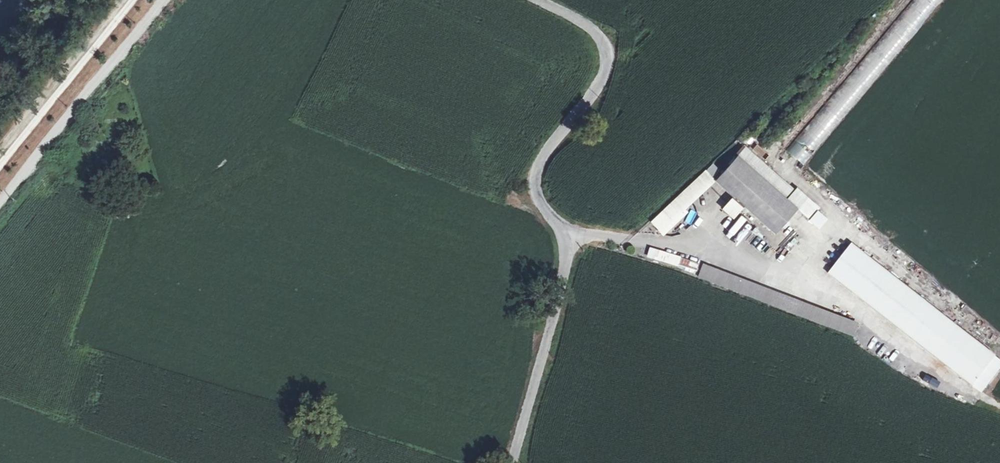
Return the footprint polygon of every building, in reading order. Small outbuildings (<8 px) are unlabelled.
[(816,209),(746,147),(716,180),(775,232),(797,208),(808,218),(816,209)] [(693,223),(697,211),(689,208),(685,221),(693,223)] [(732,238),(748,219),(742,214),(726,233),(732,238)] [(828,274),(982,395),(999,372),(999,360),(852,245),(828,274)] [(703,266),(699,278),(853,336),(858,325),(703,266)] [(869,340),(873,332),(864,327),(859,335),(869,340)] [(931,379),(923,375),(920,382),(927,386),(931,379)]
